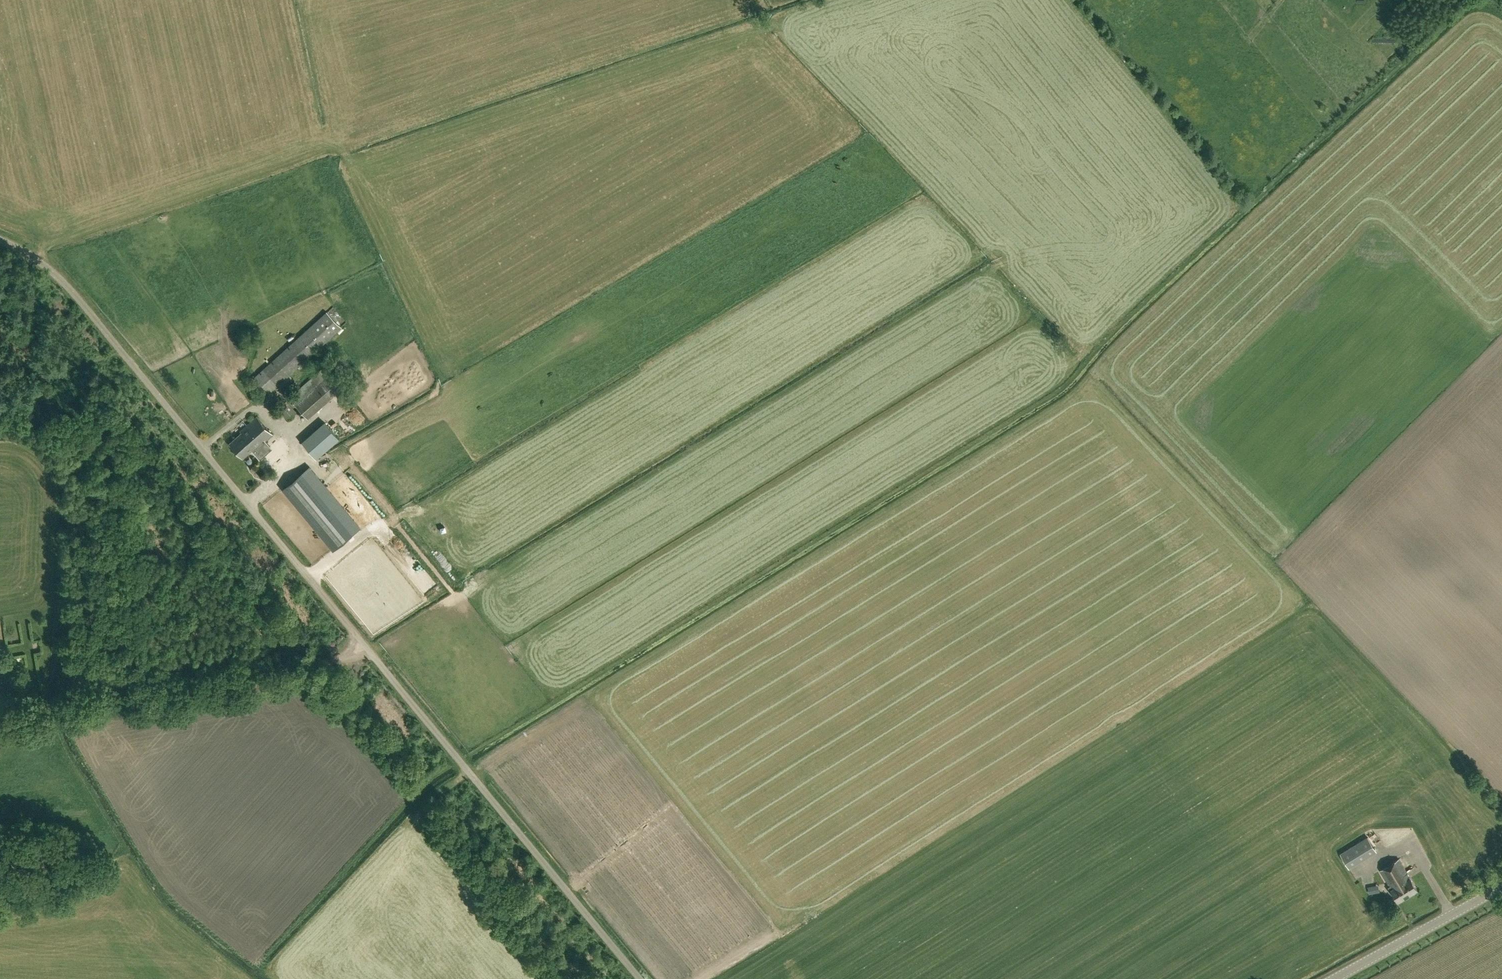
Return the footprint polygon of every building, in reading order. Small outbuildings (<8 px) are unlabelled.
[(266,396),(341,327),(328,312),(252,381),(266,396)] [(324,367),(318,373),(312,377),(289,397),(308,419),(343,387),(324,367)] [(297,412),(287,400),(278,408),(288,421),(297,412)] [(266,440),(273,434),(257,416),(243,429),(244,430),(230,443),(244,458),(253,450),(270,469),(289,451),(278,439),(271,446),(266,440)] [(339,438),(324,421),(302,441),(316,458),(339,438)] [(310,466),(282,488),(333,549),(360,527),(310,466)] [(361,554),(353,560),(400,622),(408,616),(361,554)] [(1376,851),(1367,837),(1340,854),(1348,867),(1376,851)] [(1453,848),(1431,856),(1433,862),(1455,855),(1453,848)] [(1398,902),(1417,891),(1398,860),(1379,871),(1398,902)]
